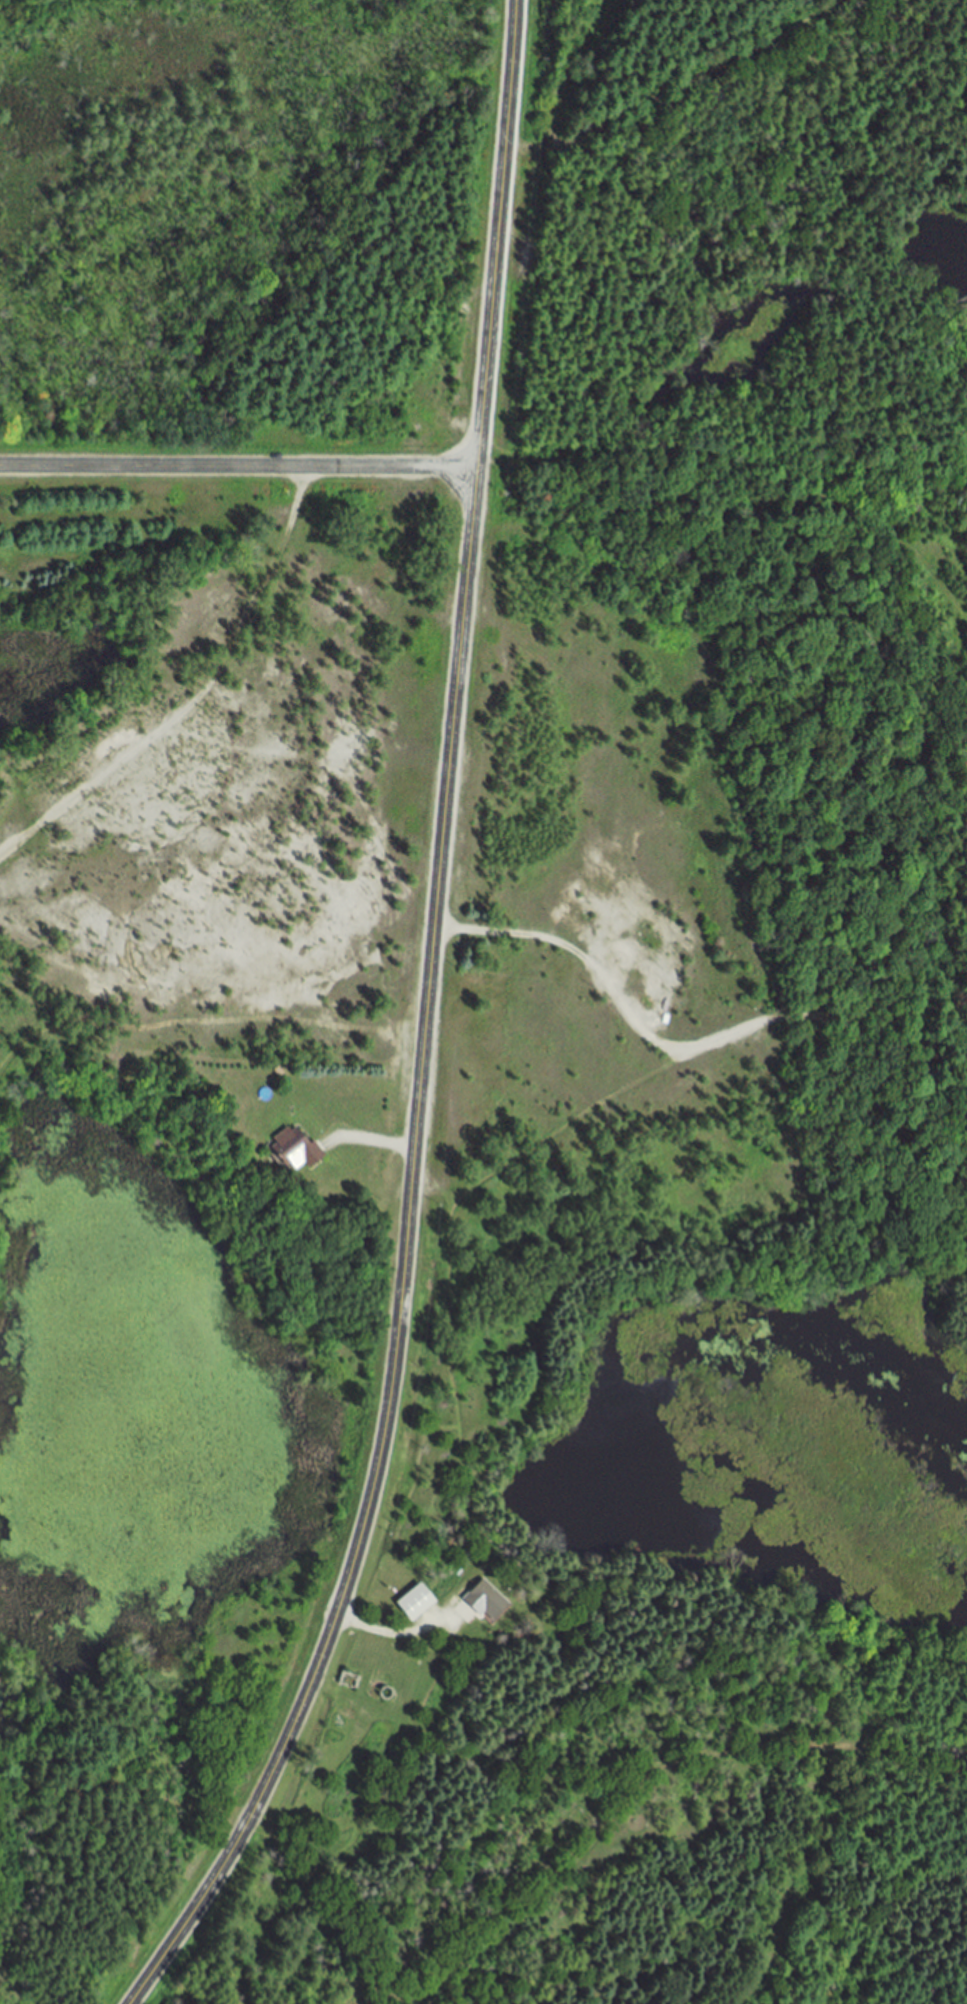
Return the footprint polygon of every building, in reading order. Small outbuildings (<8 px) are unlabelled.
[(311,1146),(299,1132),(293,1136),(290,1132),(271,1147),(293,1175),(304,1166),(309,1172),(326,1158),(314,1143),(311,1146)] [(396,1604),(412,1623),(437,1603),(421,1583),(396,1604)]
